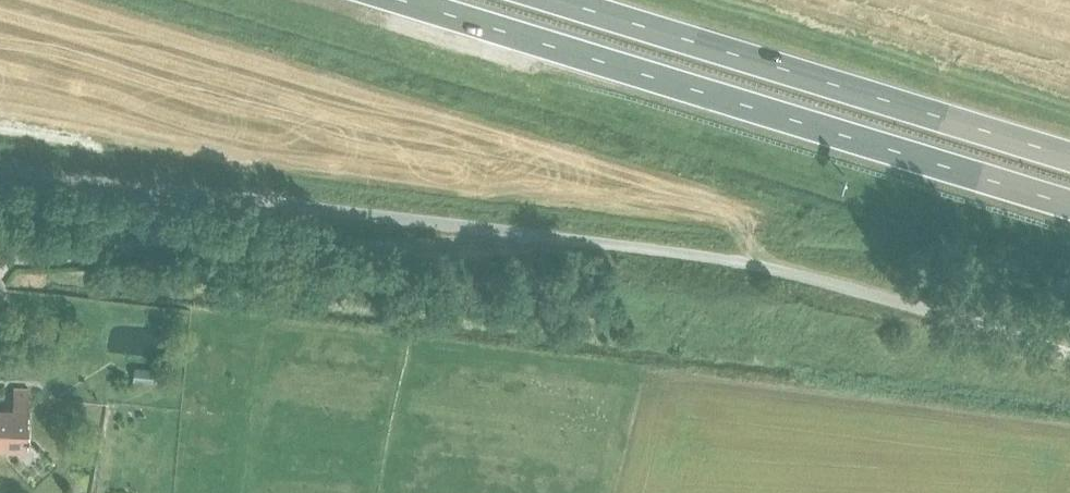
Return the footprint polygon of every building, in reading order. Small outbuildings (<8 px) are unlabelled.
[(140,364),(141,375),(159,373),(159,362),(140,364)] [(27,448),(29,389),(14,388),(13,409),(0,408),(0,447),(27,448)]
